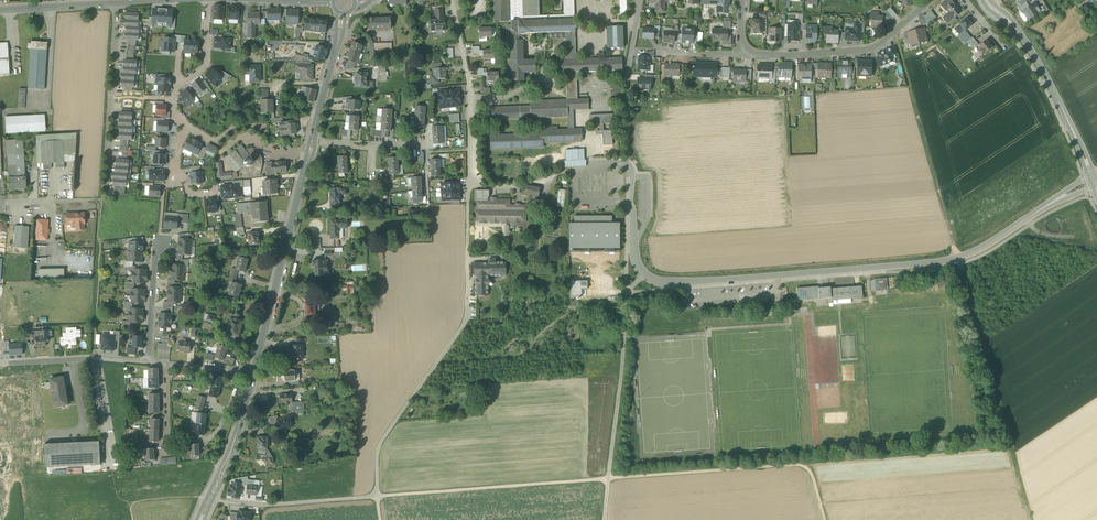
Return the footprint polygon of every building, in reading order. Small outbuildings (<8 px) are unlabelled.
[(493,22),(509,22),(508,0),(493,0),(493,22)] [(511,21),(518,21),(517,0),(508,0),(509,22),(511,21)] [(569,15),(564,15),(538,16),(538,0),(517,0),(518,21),(570,19),(569,15)] [(563,1),(563,0),(554,0),(555,9),(561,9),(561,1),(563,1)] [(664,13),(664,1),(664,0),(647,0),(647,3),(656,4),(658,4),(658,12),(664,13)] [(729,13),(729,4),(728,4),(728,2),(729,2),(729,0),(710,0),(710,3),(717,3),(717,13),(729,13)] [(947,22),(954,17),(954,18),(955,17),(961,12),(951,0),(946,0),(942,4),(939,7),(943,12),(942,12),(943,13),(943,12),(944,13),(947,9),(949,12),(945,15),(943,17),(947,22)] [(1022,5),(1021,4),(1018,7),(1020,10),(1028,4),(1026,2),(1022,5)] [(1039,8),(1035,3),(1030,7),(1023,12),(1028,20),(1041,12),(1039,8)] [(1023,12),(1030,7),(1028,4),(1020,10),(1022,13),(1023,12)] [(1045,4),(1039,8),(1041,12),(1042,14),(1048,10),(1045,4)] [(214,19),(223,20),(224,6),(215,6),(214,12),(214,19)] [(238,19),(239,14),(239,7),(230,7),(229,19),(238,19)] [(270,21),(274,21),(276,23),(279,23),(279,21),(280,21),(280,19),(280,10),(280,9),(279,8),(276,8),(274,9),(268,9),(268,11),(268,18),(270,21)] [(887,11),(888,12),(894,18),(897,15),(891,8),(887,11)] [(158,9),(153,9),(153,17),(152,24),(153,24),(162,24),(163,9),(158,9)] [(168,9),(163,9),(162,24),(171,25),(172,25),(172,18),(173,10),(167,10),(168,9)] [(287,24),(297,24),(298,18),(299,18),(299,10),(287,9),(287,16),(287,24)] [(931,10),(925,15),(927,24),(927,25),(936,17),(931,10)] [(894,18),(888,12),(885,15),(887,17),(889,19),(891,21),(894,18)] [(248,13),(248,23),(248,38),(255,38),(255,24),(260,24),(260,19),(260,13),(248,13)] [(874,26),(882,27),(882,24),(883,17),(879,16),(879,13),(871,13),(871,20),(875,20),(874,26)] [(430,19),(431,31),(436,31),(436,29),(442,29),(442,31),(446,31),(445,18),(443,18),(443,14),(436,14),(436,18),(430,19)] [(921,25),(927,24),(925,15),(925,14),(918,16),(921,25)] [(947,22),(950,26),(957,20),(955,17),(954,18),(954,17),(947,22)] [(369,19),(369,30),(376,30),(375,28),(384,28),(384,30),(391,29),(390,18),(369,19)] [(964,30),(965,31),(972,25),(966,18),(959,24),(964,30)] [(304,30),(326,32),(327,21),(306,19),(304,30)] [(518,21),(518,33),(549,32),(570,32),(575,31),(575,28),(576,28),(576,26),(575,26),(575,19),(570,19),(518,21)] [(755,33),(762,33),(763,20),(751,19),(751,27),(756,27),(755,33)] [(518,41),(518,33),(518,21),(511,21),(511,26),(506,26),(507,45),(511,45),(511,60),(510,60),(510,65),(511,65),(512,81),(524,80),(523,72),(535,72),(535,64),(538,64),(537,57),(523,57),(522,41),(518,41)] [(681,41),(681,43),(693,44),(693,43),(693,36),(694,28),(687,28),(687,25),(682,24),(681,34),(681,41)] [(788,41),(799,41),(799,30),(799,24),(799,25),(789,25),(789,24),(788,24),(788,37),(787,41),(788,41)] [(955,28),(959,34),(960,34),(964,30),(959,24),(955,28)] [(623,25),(607,26),(607,48),(624,47),(623,25)] [(816,41),(816,35),(816,34),(816,33),(816,32),(817,31),(817,27),(814,27),(814,26),(806,25),(806,30),(805,41),(806,40),(808,41),(809,40),(810,41),(816,41)] [(846,40),(860,41),(861,32),(861,25),(860,25),(855,25),(855,29),(849,29),(849,28),(847,28),(845,29),(845,31),(846,32),(846,33),(846,40)] [(479,28),(479,37),(487,37),(492,37),(491,27),(479,28)] [(827,42),(837,42),(837,40),(838,32),(837,32),(831,31),(832,27),(823,27),(823,34),(828,34),(827,42)] [(642,38),(654,39),(654,37),(654,31),(654,29),(643,28),(642,38)] [(770,40),(781,40),(781,29),(770,28),(770,33),(769,33),(769,34),(770,34),(770,40)] [(912,46),(914,47),(919,46),(920,44),(920,43),(921,42),(923,43),(926,42),(927,40),(927,38),(924,28),(908,32),(911,42),(912,46)] [(721,45),(731,45),(731,36),(727,36),(728,30),(723,29),(712,29),(712,39),(721,40),(721,45)] [(965,31),(964,30),(960,34),(959,34),(958,35),(963,41),(969,36),(965,31)] [(663,42),(674,42),(674,41),(675,34),(675,32),(664,31),(663,42)] [(169,51),(174,52),(175,42),(175,39),(171,38),(164,38),(164,42),(162,42),(162,51),(169,51)] [(226,48),(230,48),(231,39),(222,39),(218,38),(215,38),(215,47),(226,48)] [(972,38),(971,38),(967,42),(972,48),(978,44),(972,38)] [(191,53),(192,40),(185,39),(185,42),(185,44),(184,53),(185,53),(191,53)] [(353,42),(350,49),(360,53),(362,46),(360,45),(362,42),(356,40),(355,43),(353,42)] [(981,55),(982,56),(986,53),(993,47),(986,40),(980,46),(982,48),(978,51),(981,55)] [(30,49),(47,50),(47,43),(30,42),(30,49)] [(8,59),(7,43),(0,43),(0,76),(9,76),(8,59)] [(314,59),(324,62),(325,57),(325,58),(327,53),(328,49),(318,45),(316,51),(314,57),(313,59),(314,59)] [(27,89),(44,90),(47,50),(30,49),(27,89)] [(358,58),(360,53),(350,49),(347,57),(349,58),(348,62),(355,65),(355,63),(359,64),(361,60),(358,58)] [(880,57),(882,65),(889,63),(890,64),(896,62),(895,59),(893,59),(892,55),(890,49),(885,50),(886,51),(879,53),(880,57)] [(483,53),(483,59),(491,59),(495,59),(494,50),(480,50),(480,54),(483,53)] [(638,70),(647,71),(647,66),(649,66),(649,65),(649,57),(649,56),(646,56),(639,56),(638,70)] [(565,70),(565,72),(571,72),(576,71),(622,70),(622,57),(605,58),(576,59),(571,59),(565,59),(565,70)] [(554,71),(565,70),(565,59),(554,60),(554,71)] [(857,75),(872,76),(872,60),(858,60),(857,67),(857,75)] [(838,74),(851,74),(851,61),(838,61),(838,74)] [(435,69),(442,68),(441,63),(431,64),(432,71),(429,71),(430,76),(434,75),(433,71),(435,71),(435,69)] [(679,76),(679,75),(680,65),(680,64),(679,64),(665,64),(665,63),(664,63),(664,76),(664,75),(679,75),(679,76)] [(711,77),(716,77),(717,64),(694,63),(693,67),(693,76),(702,76),(702,75),(711,76),(711,77)] [(779,76),(791,76),(792,64),(779,64),(779,66),(778,76),(779,76)] [(818,71),(817,76),(823,76),(825,76),(825,78),(831,78),(831,65),(823,65),(823,64),(818,64),(818,71)] [(301,80),(312,80),(313,65),(311,65),(296,65),(296,71),(301,71),(301,79),(301,80)] [(381,66),(382,77),(390,77),(389,65),(381,66)] [(770,78),(771,78),(772,71),(772,66),(758,65),(757,78),(762,78),(770,78)] [(798,79),(802,79),(803,79),(803,77),(811,77),(811,71),(811,65),(806,65),(806,66),(798,66),(798,79)] [(250,74),(250,82),(260,81),(259,71),(260,71),(260,66),(245,66),(245,74),(250,74)] [(435,69),(435,71),(436,79),(438,79),(447,78),(446,73),(445,68),(442,68),(435,69)] [(745,82),(746,82),(746,69),(745,70),(738,70),(733,70),(733,69),(732,81),(733,81),(733,80),(745,81),(745,82)] [(211,83),(217,87),(218,86),(215,85),(218,80),(221,81),(222,78),(223,76),(220,74),(213,70),(213,71),(209,70),(206,76),(209,78),(208,79),(212,81),(211,83)] [(222,78),(227,81),(230,75),(222,71),(220,74),(223,76),(222,78)] [(367,87),(367,82),(367,73),(362,73),(362,71),(359,71),(359,73),(356,73),(356,77),(354,77),(354,83),(355,83),(355,87),(367,87)] [(439,83),(438,79),(436,79),(435,71),(433,71),(434,75),(430,76),(431,84),(439,83)] [(487,75),(487,81),(493,81),(499,81),(498,72),(484,72),(484,75),(487,75)] [(637,89),(650,89),(650,83),(649,83),(649,79),(650,79),(650,78),(644,78),(638,78),(637,89)] [(202,82),(199,79),(192,84),(199,94),(206,89),(202,82)] [(205,80),(202,82),(206,89),(207,91),(210,88),(205,80)] [(613,83),(613,104),(621,103),(620,82),(613,83)] [(299,99),(313,103),(316,90),(302,86),(299,99)] [(187,91),(193,99),(196,97),(190,88),(187,91)] [(185,105),(186,107),(194,101),(193,99),(187,91),(187,90),(180,94),(182,96),(180,98),(185,105)] [(459,94),(459,92),(457,92),(456,91),(456,90),(449,91),(450,107),(456,106),(460,106),(460,102),(460,94),(459,94)] [(441,93),(439,94),(439,96),(438,96),(439,104),(440,104),(440,108),(449,107),(450,107),(449,91),(441,91),(441,92),(441,93)] [(577,99),(572,99),(566,99),(530,100),(530,106),(489,107),(489,120),(510,119),(567,117),(568,117),(567,108),(588,108),(588,98),(577,99)] [(261,114),(266,114),(273,114),(273,100),(268,100),(261,100),(261,114)] [(348,109),(359,110),(360,101),(351,101),(349,101),(349,103),(348,109)] [(161,115),(166,115),(166,112),(166,106),(163,105),(157,105),(156,113),(156,115),(161,115)] [(568,117),(567,117),(568,130),(574,130),(574,110),(588,109),(588,108),(567,108),(568,117)] [(161,115),(161,118),(154,118),(154,122),(158,122),(158,121),(164,122),(164,119),(169,119),(170,112),(166,112),(166,115),(161,115)] [(459,114),(449,114),(450,122),(459,122),(459,114)] [(590,124),(599,124),(603,124),(613,124),(613,114),(589,115),(590,124)] [(5,117),(6,134),(45,132),(44,115),(5,117)] [(157,131),(168,132),(169,122),(164,122),(158,121),(158,122),(157,131)] [(285,122),(285,123),(279,124),(281,136),(286,135),(290,135),(295,134),(297,134),(295,123),(295,121),(288,122),(285,122)] [(603,130),(603,124),(599,124),(600,131),(599,131),(599,134),(602,134),(603,145),(613,145),(612,135),(611,136),(611,134),(612,134),(612,130),(603,130)] [(545,127),(545,130),(545,142),(582,141),(581,129),(574,130),(568,130),(557,130),(557,127),(545,127)] [(543,142),(545,142),(545,130),(541,130),(542,134),(532,134),(532,131),(521,131),(521,135),(490,136),(491,149),(543,147),(543,142)] [(63,140),(64,162),(75,162),(77,133),(36,135),(37,164),(43,164),(41,141),(63,140)] [(156,147),(165,148),(166,139),(156,138),(155,147),(156,147)] [(192,153),(197,155),(201,146),(202,145),(198,143),(198,142),(194,140),(193,141),(189,138),(184,148),(192,153)] [(8,172),(8,178),(25,177),(25,171),(24,155),(23,140),(6,141),(8,172)] [(43,164),(43,169),(51,169),(51,163),(56,163),(57,168),(65,168),(64,162),(63,140),(41,141),(43,164)] [(236,172),(241,168),(245,165),(244,162),(246,158),(249,157),(252,158),(247,151),(242,145),(225,158),(236,172)] [(197,155),(203,158),(206,153),(208,149),(206,148),(201,146),(197,155)] [(192,153),(184,148),(182,147),(182,148),(182,152),(190,156),(192,153)] [(206,148),(208,149),(206,153),(213,157),(214,154),(215,151),(206,147),(206,148)] [(247,151),(252,158),(254,161),(253,165),(249,167),(245,165),(241,168),(242,169),(242,170),(243,176),(248,176),(260,175),(262,164),(263,164),(262,156),(261,156),(259,151),(254,151),(254,148),(252,148),(247,149),(247,151)] [(157,164),(166,165),(166,155),(164,155),(155,155),(154,155),(154,157),(152,159),(154,161),(153,164),(156,164),(157,165),(157,164)] [(338,157),(338,165),(347,165),(347,156),(338,157)] [(244,162),(245,165),(249,167),(253,165),(254,161),(252,158),(249,157),(246,158),(244,162)] [(399,174),(398,166),(398,157),(388,158),(389,166),(389,175),(394,174),(399,174)] [(431,172),(431,177),(440,176),(440,168),(439,159),(430,160),(431,168),(431,172)] [(276,163),(272,164),(271,162),(266,163),(266,166),(267,174),(281,172),(282,174),(286,173),(286,172),(287,172),(286,162),(281,162),(276,162),(276,163)] [(216,164),(218,180),(232,178),(231,173),(223,174),(221,163),(216,164)] [(348,173),(347,165),(338,165),(339,174),(344,173),(348,173)] [(149,180),(165,181),(165,171),(154,170),(150,170),(149,180)] [(191,181),(192,185),(203,183),(202,172),(201,172),(191,173),(190,173),(191,177),(191,181)] [(8,183),(9,189),(26,188),(25,177),(8,178),(8,183)] [(263,195),(277,194),(276,185),(277,185),(277,180),(263,181),(264,188),(264,191),(265,191),(266,194),(263,195)] [(451,182),(443,183),(443,192),(460,191),(459,182),(451,182)] [(240,191),(239,187),(239,185),(236,186),(236,184),(233,185),(224,186),(224,187),(223,188),(222,188),(223,199),(238,197),(237,191),(240,191)] [(532,204),(537,205),(538,197),(540,188),(527,185),(525,194),(533,196),(532,204)] [(114,186),(114,196),(122,195),(122,186),(114,186)] [(149,196),(160,197),(160,187),(153,187),(150,186),(149,196)] [(331,202),(340,202),(340,194),(346,194),(346,188),(330,188),(331,202)] [(557,205),(564,206),(565,190),(558,189),(557,205)] [(475,197),(475,199),(488,199),(488,197),(489,197),(489,190),(475,190),(475,197)] [(460,200),(460,191),(443,192),(444,201),(452,200),(460,200)] [(207,200),(208,211),(208,213),(211,212),(217,212),(216,202),(216,199),(207,200)] [(520,221),(526,221),(526,211),(526,205),(520,205),(519,206),(519,207),(516,207),(516,206),(515,205),(510,205),(510,200),(496,200),(495,201),(492,201),(491,199),(488,199),(475,199),(475,221),(480,221),(486,221),(491,221),(498,221),(502,221),(509,221),(513,221),(520,221)] [(251,203),(238,205),(239,213),(247,212),(252,211),(253,223),(267,221),(265,202),(251,203)] [(139,218),(138,226),(144,226),(153,227),(153,221),(154,221),(155,216),(154,216),(154,212),(141,210),(141,218),(139,218)] [(76,224),(76,230),(84,230),(84,224),(85,223),(84,213),(67,214),(67,215),(67,224),(68,224),(68,223),(71,223),(71,224),(76,224)] [(243,228),(242,228),(241,215),(235,215),(235,218),(237,228),(237,235),(244,234),(243,228)] [(165,228),(171,229),(171,227),(177,227),(177,223),(178,217),(166,216),(165,228)] [(615,248),(620,248),(620,223),(614,223),(610,223),(610,216),(574,216),(574,223),(570,223),(569,223),(569,249),(580,248),(590,248),(604,248),(615,248)] [(35,239),(46,239),(47,220),(36,220),(35,239)] [(331,234),(339,234),(339,228),(343,228),(346,228),(347,228),(347,220),(331,220),(331,234)] [(143,234),(144,226),(138,226),(135,225),(134,233),(143,234)] [(13,248),(27,249),(28,227),(15,226),(13,248)] [(248,233),(249,245),(259,244),(258,234),(257,234),(257,233),(248,233)] [(178,244),(177,246),(191,247),(191,240),(188,239),(185,239),(179,239),(179,243),(178,244)] [(129,251),(130,251),(143,251),(144,242),(138,242),(138,243),(134,243),(130,242),(130,243),(129,251)] [(190,255),(191,247),(177,246),(177,249),(179,250),(178,254),(183,255),(190,255)] [(142,262),(143,251),(130,251),(130,257),(128,257),(128,261),(133,262),(142,262)] [(239,257),(235,269),(234,272),(238,273),(238,270),(245,272),(248,259),(239,257)] [(475,296),(488,296),(488,285),(490,282),(488,279),(488,275),(506,276),(506,262),(495,262),(495,258),(490,258),(490,263),(474,263),(474,275),(475,275),(475,296)] [(325,276),(325,271),(326,271),(326,264),(325,264),(325,260),(311,261),(312,266),(314,266),(314,276),(325,276)] [(170,270),(170,272),(184,273),(184,266),(181,265),(172,265),(172,269),(170,270)] [(183,281),(184,273),(170,272),(170,274),(171,276),(171,280),(175,280),(183,281)] [(874,279),(875,291),(888,290),(887,288),(886,278),(874,279)] [(229,295),(238,297),(242,285),(235,283),(236,280),(232,279),(231,282),(232,282),(229,295)] [(344,293),(354,293),(354,281),(347,282),(347,285),(343,286),(344,293)] [(587,281),(570,281),(571,297),(582,297),(581,289),(587,289),(587,281)] [(797,288),(798,298),(806,298),(806,299),(810,299),(810,297),(819,297),(819,296),(818,290),(818,286),(797,288)] [(861,286),(830,288),(830,289),(861,287),(861,295),(831,298),(831,300),(862,298),(861,286)] [(167,292),(167,294),(180,295),(181,288),(174,287),(169,287),(169,291),(167,292)] [(830,295),(831,298),(861,295),(861,287),(830,289),(830,295)] [(180,303),(180,295),(167,294),(167,297),(168,298),(168,302),(173,303),(180,303)] [(305,310),(305,311),(306,316),(316,315),(315,311),(320,311),(319,306),(315,306),(315,302),(305,303),(305,307),(305,308),(305,309),(305,310)] [(159,327),(170,327),(171,323),(172,323),(172,318),(171,318),(171,314),(163,313),(160,313),(160,318),(159,318),(159,322),(159,327)] [(238,337),(239,332),(240,332),(241,331),(241,328),(241,327),(241,326),(242,322),(238,321),(238,320),(237,319),(236,318),(237,315),(228,313),(227,318),(228,318),(226,326),(228,326),(226,333),(229,334),(228,338),(234,340),(235,336),(238,337)] [(60,338),(61,345),(72,345),(71,343),(76,343),(76,337),(80,336),(80,330),(76,330),(76,328),(67,328),(67,333),(64,333),(64,338),(60,338)] [(40,331),(40,337),(46,337),(46,341),(49,341),(49,339),(49,331),(40,331)] [(102,344),(102,350),(114,350),(115,341),(115,335),(103,335),(102,344)] [(136,347),(141,348),(142,336),(133,336),(133,347),(136,347)] [(46,346),(46,341),(46,337),(40,337),(35,338),(35,343),(36,346),(46,346)] [(184,352),(190,353),(191,342),(180,341),(179,351),(184,351),(184,352)] [(8,344),(9,355),(22,354),(21,344),(8,344)] [(222,363),(233,366),(235,359),(226,356),(227,352),(226,352),(227,347),(224,346),(223,346),(222,346),(219,345),(215,358),(223,360),(222,363)] [(302,355),(302,345),(298,345),(293,345),(293,359),(301,359),(301,355),(302,355)] [(214,355),(210,354),(207,353),(205,359),(209,360),(212,361),(214,355)] [(148,370),(149,378),(158,378),(158,368),(148,368),(148,370)] [(288,381),(295,381),(294,374),(294,371),(292,371),(292,370),(289,371),(285,371),(285,375),(285,378),(286,381),(288,381)] [(206,383),(212,385),(214,375),(209,373),(206,383)] [(214,375),(212,385),(220,387),(223,377),(214,375)] [(50,379),(51,383),(52,388),(55,408),(69,405),(64,377),(50,379)] [(159,388),(158,378),(149,378),(149,388),(159,388)] [(217,398),(220,387),(212,385),(209,396),(217,398)] [(149,394),(149,404),(159,403),(159,394),(149,394)] [(285,403),(285,404),(289,404),(289,400),(292,400),(292,394),(280,394),(280,397),(280,400),(281,400),(281,403),(285,403)] [(195,409),(202,411),(203,407),(204,404),(206,397),(198,396),(197,402),(196,405),(195,409)] [(159,413),(159,403),(149,404),(149,413),(159,413)] [(292,404),(293,412),(304,410),(304,403),(292,404)] [(197,413),(196,424),(205,425),(206,414),(197,413)] [(270,417),(271,424),(277,423),(278,423),(277,419),(278,419),(277,415),(270,417)] [(277,423),(278,429),(283,428),(283,429),(290,428),(289,422),(291,421),(290,416),(278,419),(277,419),(278,423),(277,423)] [(151,419),(150,430),(159,430),(159,419),(151,419)] [(204,435),(205,425),(196,424),(195,434),(195,435),(204,435)] [(158,442),(159,430),(150,430),(150,436),(150,441),(158,442)] [(257,443),(257,448),(267,449),(268,437),(261,437),(260,438),(258,438),(258,439),(256,440),(256,441),(256,442),(257,443)] [(99,441),(44,444),(45,467),(100,464),(99,441)] [(190,445),(191,456),(200,455),(199,444),(190,445)] [(146,455),(146,461),(155,460),(154,448),(145,449),(146,455)] [(273,459),(267,449),(257,448),(257,453),(265,455),(266,460),(273,459)] [(248,476),(238,478),(238,482),(238,483),(241,483),(241,485),(248,486),(248,485),(248,480),(248,476)] [(232,497),(240,498),(241,485),(241,483),(238,483),(238,482),(234,482),(234,485),(231,485),(230,489),(229,489),(228,495),(232,495),(232,497)] [(247,494),(256,495),(257,495),(258,486),(254,486),(248,485),(248,486),(248,488),(247,488),(247,494)] [(134,510),(130,519),(137,519),(140,512),(134,510)] [(249,518),(250,518),(251,513),(244,512),(245,512),(241,511),(241,512),(238,512),(238,513),(237,519),(248,519),(249,518)]
